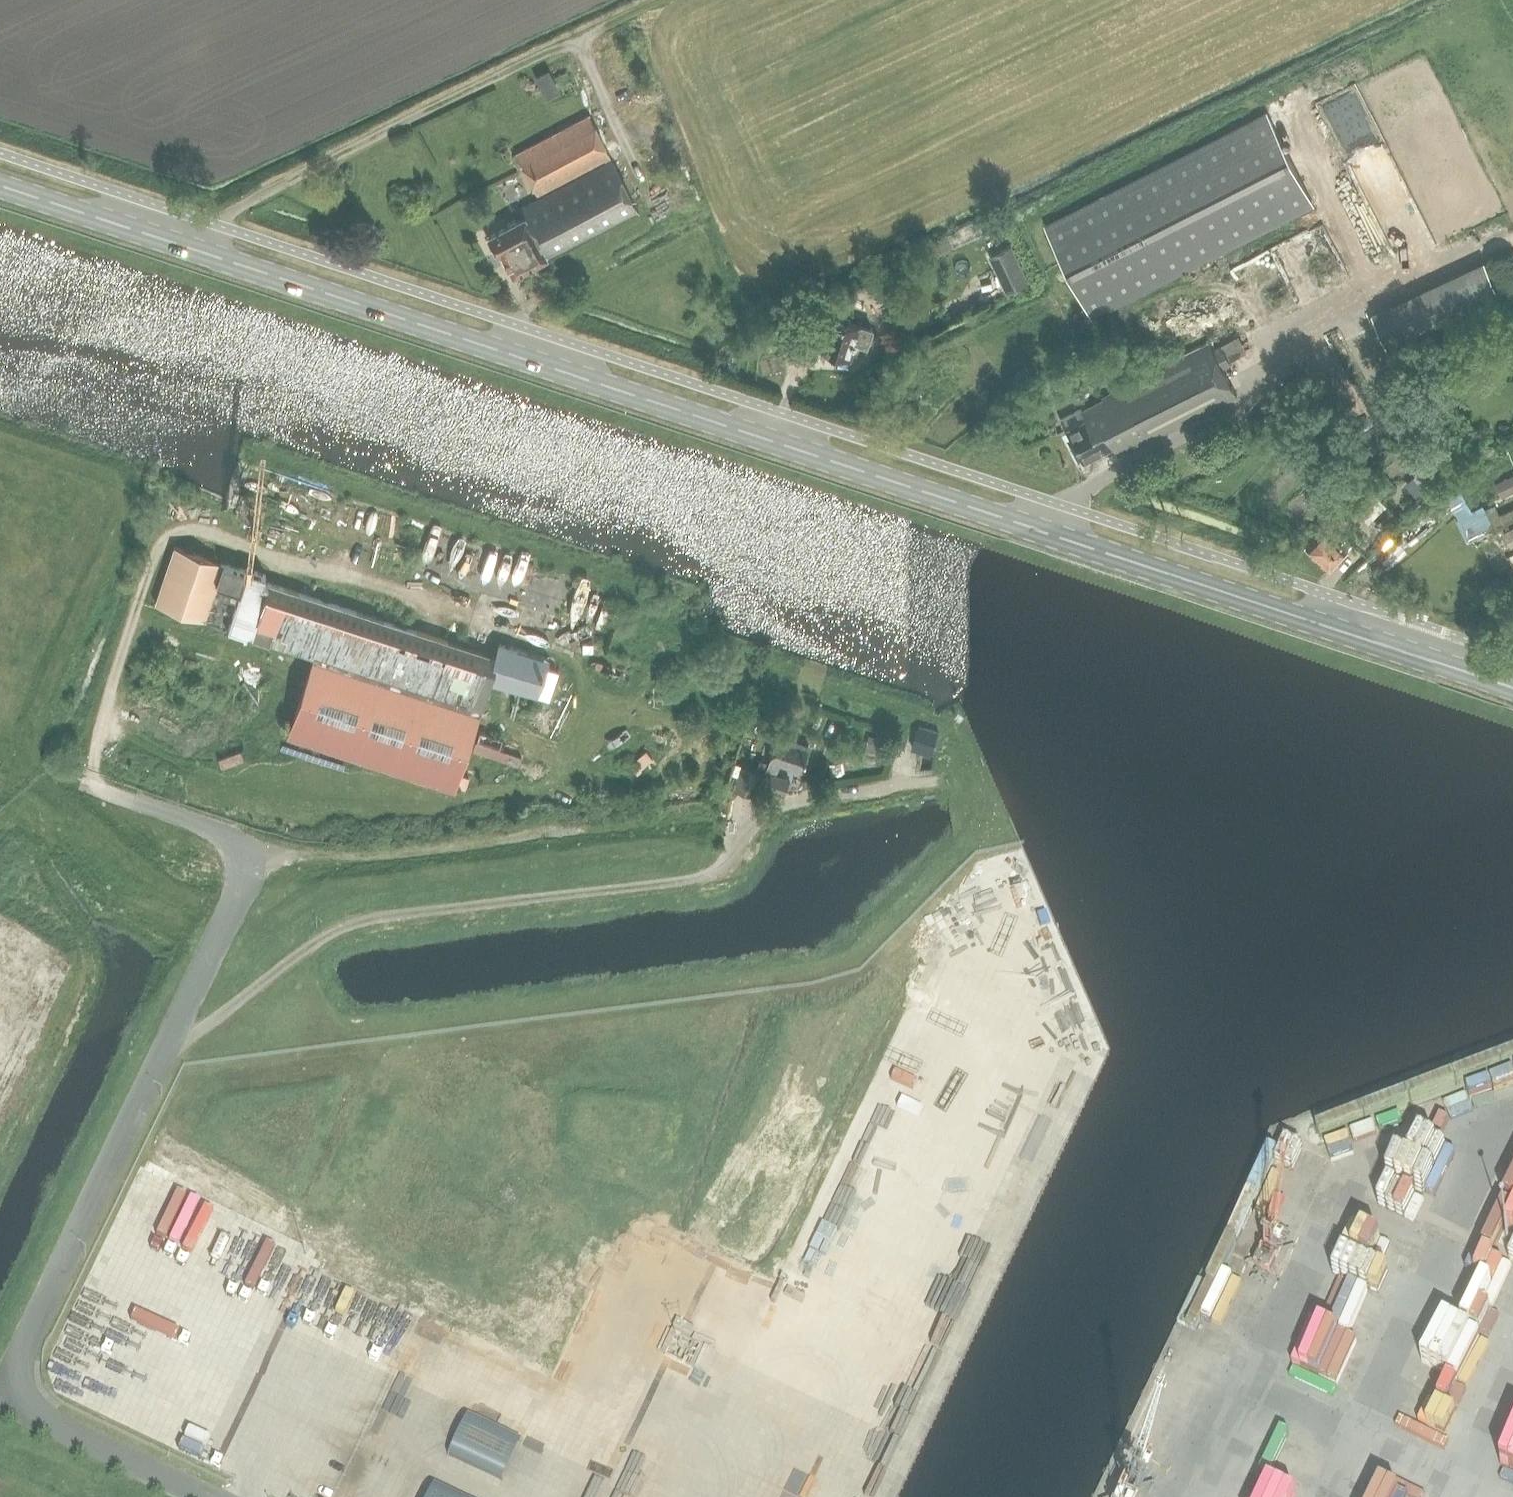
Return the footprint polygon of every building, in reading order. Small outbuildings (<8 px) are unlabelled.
[(547,96),(558,91),(548,72),(537,78),(547,96)] [(1046,226),(1092,317),(1313,205),(1267,114),(1046,226)] [(537,195),(610,157),(589,115),(516,154),(537,195)] [(639,213),(635,206),(612,160),(519,209),(523,216),(488,235),(498,253),(499,252),(512,276),(546,258),(548,261),(639,213)] [(1028,282),(1011,249),(989,260),(1006,293),(1028,282)] [(1397,341),(1512,296),(1499,260),(1383,305),(1397,341)] [(829,314),(817,348),(848,358),(853,341),(866,346),(871,328),(859,324),(847,320),(848,315),(837,312),(836,316),(829,314)] [(1087,418),(1066,430),(1082,462),(1106,451),(1104,447),(1112,442),(1119,457),(1237,396),(1224,371),(1231,367),(1220,345),(1213,349),(1207,339),(1174,357),(1123,384),(1124,387),(1102,398),(1103,399),(1083,410),(1087,418)] [(1423,475),(1408,488),(1417,498),(1432,485),(1423,475)] [(1505,479),(1494,484),(1501,499),(1512,494),(1505,479)] [(1444,495),(1458,520),(1455,521),(1467,543),(1492,530),(1512,520),(1512,509),(1499,515),(1495,507),(1485,511),(1483,506),(1472,512),(1457,486),(1444,495)] [(1363,498),(1355,489),(1342,500),(1351,510),(1363,498)] [(1387,505),(1372,519),(1379,527),(1394,513),(1387,505)] [(1307,547),(1330,568),(1348,549),(1345,546),(1348,542),(1345,538),(1341,542),(1325,527),(1307,547)] [(1503,532),(1511,549),(1512,548),(1512,527),(1503,532)] [(537,697),(537,695),(549,699),(558,671),(546,667),(549,659),(499,643),(495,655),(269,582),(272,578),(173,546),(154,605),(312,656),(286,735),(453,789),(488,681),(537,697)] [(932,753),(939,731),(919,725),(912,747),(932,753)] [(761,787),(784,793),(789,778),(776,774),(780,763),(801,770),(809,745),(777,735),(769,760),(770,760),(761,787)] [(522,766),(527,751),(487,737),(482,752),(522,766)] [(741,767),(734,790),(753,796),(760,773),(741,767)] [(458,774),(454,785),(465,789),(469,777),(458,774)] [(1290,1202),(1309,1154),(1271,1140),(1201,1321),(1181,1313),(1166,1350),(1187,1358),(1176,1388),(1223,1406),(1242,1357),(1220,1348),(1240,1296),(1265,1306),(1284,1257),(1278,1254),(1297,1205),(1290,1202)] [(1369,1277),(1346,1267),(1325,1316),(1335,1320),(1325,1343),(1345,1351),(1337,1368),(1358,1377),(1377,1332),(1389,1337),(1408,1291),(1394,1285),(1413,1240),(1389,1230),(1369,1277)] [(1475,1383),(1466,1381),(1482,1329),(1512,1338),(1512,1286),(1488,1279),(1472,1329),(1447,1321),(1432,1368),(1449,1373),(1436,1413),(1452,1418),(1450,1424),(1437,1420),(1420,1476),(1444,1484),(1475,1383)] [(1318,1422),(1334,1374),(1312,1366),(1295,1414),(1318,1422)] [(874,1414),(885,1392),(862,1381),(852,1403),(874,1414)] [(426,1496),(460,1496),(432,1484),(426,1496)]
